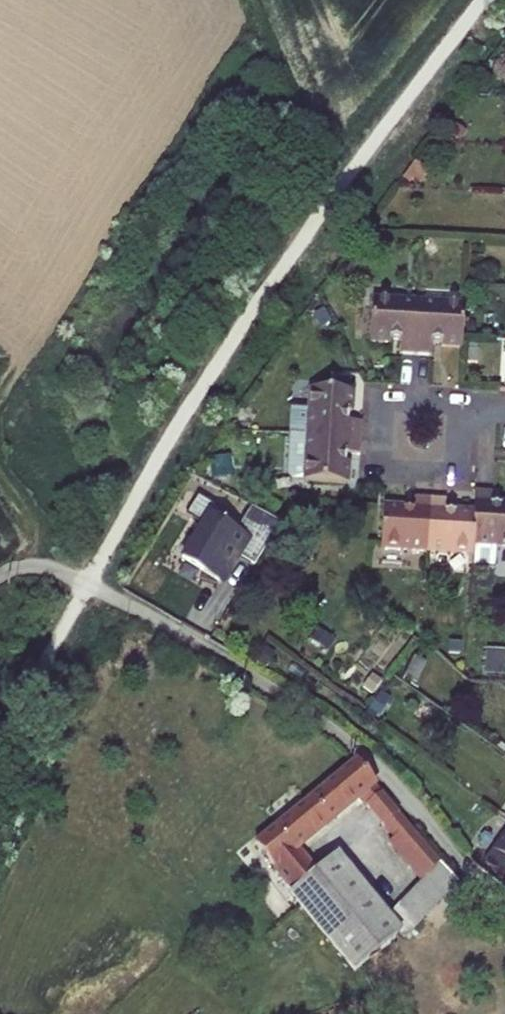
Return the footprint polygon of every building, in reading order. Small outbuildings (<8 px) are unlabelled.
[(413,347),(429,348),(432,295),(387,293),(385,335),(404,336),(405,334),(414,335),(413,347)] [(479,298),(432,295),(429,348),(445,348),(445,337),(456,338),(456,339),(477,340),(479,298)] [(310,435),(364,438),(364,423),(353,423),(354,413),(355,413),(357,394),(313,391),(310,435)] [(362,456),(364,438),(310,435),(307,480),(352,483),(353,464),(351,464),(351,455),(362,456)] [(480,492),(479,512),(476,555),(476,566),(498,568),(500,547),(504,547),(504,504),(504,507),(495,506),(496,493),(480,492)] [(289,523),(260,507),(243,530),(231,522),(237,514),(207,493),(195,511),(211,523),(187,557),(204,569),(202,578),(222,583),(243,553),(260,565),(289,523)] [(388,550),(431,552),(434,500),(420,499),(419,512),(409,511),(409,508),(390,507),(388,550)] [(476,555),(479,512),(461,511),(461,514),(450,514),(451,501),(434,500),(431,552),(439,553),(439,566),(452,567),(453,554),(476,555)] [(504,671),(504,648),(489,647),(488,671),(504,671)] [(359,761),(246,854),(265,877),(370,791),(378,785),(359,761)] [(386,794),(378,785),(370,791),(378,800),(386,794)] [(409,937),(462,881),(444,863),(401,811),(388,820),(431,872),(392,917),(341,854),(294,892),(359,971),(406,932),(409,937)] [(484,860),(504,875),(504,831),(484,860)]
